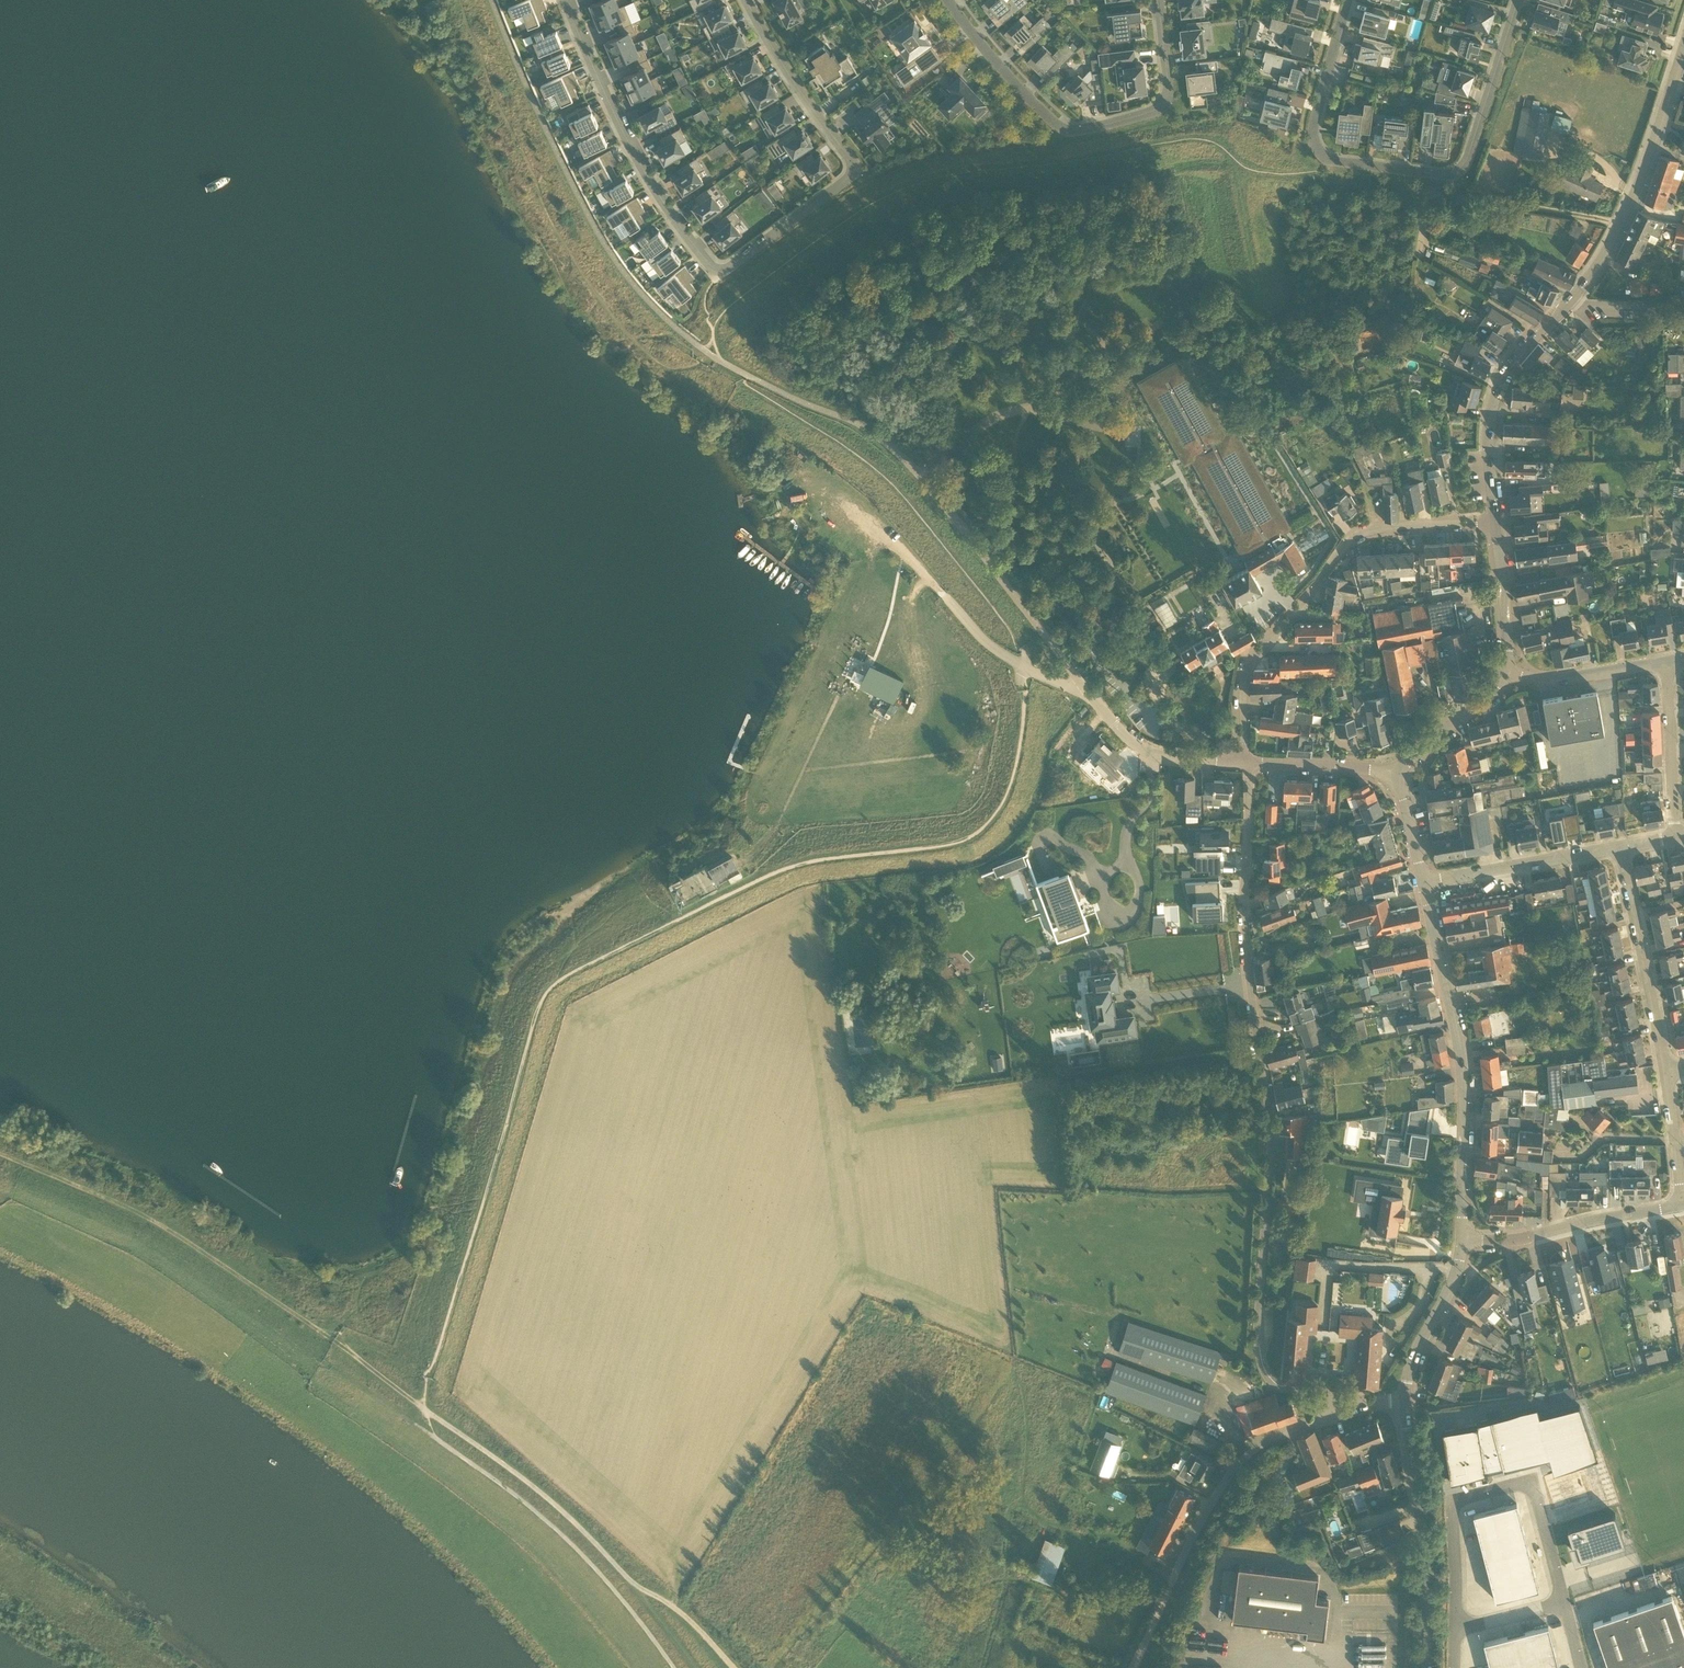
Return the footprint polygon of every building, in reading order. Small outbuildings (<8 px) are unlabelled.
[(546,5),(544,0),(528,0),(509,8),(513,18),(524,14),(529,28),(546,21),(541,7),(546,5)] [(591,5),(591,6),(592,8),(591,8),(591,9),(594,16),(595,16),(596,17),(619,8),(619,7),(617,1),(618,0),(604,0),(591,5)] [(696,12),(716,2),(716,0),(690,0),(696,12)] [(780,11),(788,26),(797,21),(803,17),(798,8),(802,6),(798,0),(775,0),(774,1),(780,11)] [(982,5),(991,17),(995,13),(1003,23),(1029,2),(1027,1),(1027,0),(1010,0),(1008,2),(1006,0),(989,0),(982,5)] [(1179,1),(1180,8),(1182,8),(1183,17),(1204,15),(1202,1),(1211,0),(1181,0),(1181,1),(1179,1)] [(1290,16),(1315,22),(1318,11),(1315,11),(1318,0),(1317,0),(1294,0),(1290,16)] [(1442,2),(1435,0),(1429,18),(1436,20),(1442,2)] [(1465,3),(1471,5),(1465,23),(1488,30),(1490,24),(1489,24),(1491,20),(1492,20),(1494,12),(1489,10),(1491,3),(1478,0),(1466,0),(1465,3)] [(1627,11),(1632,12),(1634,17),(1632,25),(1657,33),(1657,31),(1659,31),(1662,24),(1660,23),(1663,14),(1656,12),(1658,6),(1639,0),(1615,0),(1613,7),(1627,12),(1627,11)] [(620,29),(633,23),(625,5),(619,7),(619,8),(596,17),(596,18),(596,19),(595,19),(596,20),(598,27),(600,26),(601,29),(617,22),(620,29)] [(727,22),(728,22),(733,19),(730,14),(731,13),(727,6),(726,6),(726,5),(706,15),(711,24),(704,28),(710,39),(730,28),(727,22)] [(1112,13),(1108,13),(1108,14),(1111,14),(1114,13),(1115,25),(1117,39),(1143,36),(1140,10),(1141,10),(1133,10),(1123,12),(1122,5),(1113,6),(1114,13),(1112,13)] [(1422,5),(1418,17),(1419,18),(1426,20),(1430,7),(1423,5),(1422,5)] [(1363,20),(1360,30),(1380,35),(1386,37),(1388,30),(1391,18),(1395,19),(1397,12),(1375,7),(1374,13),(1365,10),(1363,20)] [(1565,21),(1568,12),(1552,7),(1550,15),(1536,11),(1535,15),(1533,16),(1531,20),(1532,22),(1531,26),(1555,33),(1559,19),(1565,21)] [(803,17),(797,21),(799,26),(806,22),(803,17)] [(1021,19),(1004,34),(1014,45),(1018,41),(1027,50),(1052,27),(1043,17),(1030,29),(1021,19)] [(1272,18),(1269,30),(1286,35),(1283,49),(1292,51),(1292,50),(1307,53),(1310,39),(1311,36),(1305,34),(1305,33),(1306,28),(1307,27),(1272,18)] [(897,73),(906,85),(941,60),(933,48),(930,50),(927,47),(932,43),(926,36),(927,35),(922,27),(921,28),(915,20),(892,37),(909,60),(910,59),(912,62),(897,73)] [(1183,40),(1181,40),(1182,42),(1183,42),(1183,46),(1182,46),(1182,47),(1184,47),(1185,56),(1195,55),(1195,57),(1207,56),(1206,46),(1204,47),(1202,32),(1211,31),(1209,21),(1188,23),(1189,30),(1182,31),(1183,40)] [(1607,25),(1597,21),(1594,29),(1605,33),(1607,25)] [(1253,22),(1249,38),(1256,40),(1258,30),(1259,30),(1260,23),(1253,22)] [(611,54),(635,44),(632,37),(637,34),(637,33),(633,23),(620,29),(623,35),(606,42),(607,45),(606,45),(610,53),(611,53),(611,54)] [(1438,23),(1437,30),(1444,32),(1446,25),(1438,23)] [(1446,25),(1444,32),(1451,34),(1453,28),(1453,27),(1446,25)] [(742,36),(740,32),(739,31),(733,34),(730,28),(710,39),(715,50),(723,47),(727,55),(747,45),(746,44),(747,43),(743,36),(742,36)] [(532,34),(540,55),(562,45),(557,32),(546,36),(543,30),(532,34)] [(1462,37),(1458,53),(1469,56),(1468,59),(1478,61),(1479,61),(1482,52),(1480,51),(1479,51),(1481,42),(1474,40),(1475,33),(1464,30),(1462,37)] [(1619,49),(1623,50),(1619,62),(1627,65),(1626,67),(1634,69),(1635,67),(1642,70),(1643,67),(1645,68),(1648,60),(1645,59),(1646,56),(1641,55),(1642,51),(1643,51),(1645,43),(1623,36),(1619,49)] [(1356,52),(1354,60),(1366,63),(1366,61),(1381,65),(1384,55),(1391,57),(1394,46),(1364,38),(1368,39),(1366,46),(1356,44),(1354,51),(1356,52)] [(1043,46),(1028,61),(1039,72),(1042,68),(1051,77),(1076,52),(1066,42),(1053,55),(1043,46)] [(635,44),(611,54),(612,55),(611,56),(614,64),(615,63),(616,66),(633,58),(636,65),(648,59),(644,49),(638,51),(635,44)] [(571,65),(562,45),(540,55),(548,75),(571,65)] [(824,45),(806,57),(812,66),(811,67),(815,72),(816,72),(825,85),(838,77),(843,84),(859,74),(848,57),(840,62),(833,52),(830,54),(824,45)] [(1247,48),(1246,55),(1253,57),(1254,50),(1247,48)] [(1110,53),(1099,54),(1101,67),(1102,67),(1111,66),(1116,65),(1125,64),(1125,68),(1127,84),(1128,94),(1130,94),(1130,96),(1138,95),(1138,93),(1147,92),(1144,66),(1137,66),(1136,63),(1137,63),(1135,49),(1110,53)] [(1266,51),(1263,61),(1272,63),(1269,73),(1280,76),(1278,83),(1297,88),(1303,69),(1296,67),(1298,60),(1266,51)] [(757,62),(755,58),(755,57),(749,60),(745,54),(725,65),(731,77),(738,73),(743,82),(762,71),(762,70),(762,69),(758,62),(757,62)] [(628,90),(651,79),(648,73),(653,69),(648,59),(636,65),(638,71),(622,79),(623,81),(622,81),(626,89),(627,89),(628,90)] [(1201,72),(1187,73),(1190,94),(1191,109),(1209,107),(1208,100),(1207,96),(1204,97),(1203,94),(1207,94),(1207,92),(1206,86),(1216,85),(1214,71),(1215,71),(1218,71),(1217,60),(1200,62),(1201,72)] [(1437,92),(1454,97),(1456,90),(1468,94),(1474,75),(1459,70),(1459,67),(1452,65),(1446,84),(1440,81),(1437,92)] [(673,70),(677,79),(685,75),(681,67),(673,70)] [(573,84),(578,82),(574,71),(541,86),(546,96),(556,92),(562,105),(579,98),(573,84)] [(1066,90),(1064,91),(1075,102),(1078,98),(1086,105),(1105,103),(1101,73),(1093,73),(1094,78),(1088,84),(1079,76),(1071,84),(1069,83),(1064,88),(1066,90)] [(1366,75),(1365,81),(1374,83),(1375,77),(1366,75)] [(656,77),(651,79),(628,90),(628,91),(627,92),(631,100),(632,99),(633,102),(649,94),(652,101),(665,95),(656,77)] [(965,103),(968,106),(979,118),(990,108),(961,77),(950,87),(955,92),(940,105),(950,116),(965,103)] [(773,87),(771,84),(770,82),(764,86),(761,79),(741,91),(748,103),(754,99),(759,107),(778,96),(777,95),(778,94),(774,87),(773,87)] [(682,87),(685,93),(693,89),(690,83),(682,87)] [(1263,112),(1261,119),(1269,122),(1268,127),(1278,130),(1280,124),(1287,126),(1290,117),(1292,107),(1291,106),(1287,105),(1276,102),(1279,90),(1269,87),(1263,112)] [(1405,89),(1403,97),(1414,99),(1416,92),(1405,89)] [(855,114),(855,115),(864,126),(867,130),(861,134),(868,143),(874,139),(881,149),(890,142),(883,132),(889,127),(879,114),(876,111),(891,99),(885,91),(855,114)] [(1436,92),(1435,102),(1455,105),(1457,97),(1454,97),(1437,92),(1436,92)] [(1238,94),(1236,111),(1242,112),(1241,114),(1242,114),(1242,112),(1246,96),(1247,95),(1246,95),(1246,96),(1243,96),(1238,94)] [(1337,136),(1336,137),(1337,139),(1337,140),(1338,140),(1339,141),(1344,141),(1344,143),(1345,143),(1346,143),(1358,145),(1359,145),(1359,144),(1359,143),(1360,133),(1370,134),(1374,105),(1365,104),(1363,115),(1362,115),(1363,113),(1348,111),(1348,113),(1341,112),(1340,112),(1338,130),(1340,130),(1340,134),(1339,135),(1337,135),(1337,136)] [(567,115),(576,135),(588,130),(599,125),(589,105),(567,115)] [(790,112),(787,108),(787,107),(781,111),(777,105),(758,117),(765,128),(771,124),(776,132),(779,130),(787,125),(795,121),(794,119),(795,119),(791,112),(790,112)] [(665,115),(660,106),(640,117),(641,118),(640,119),(643,126),(644,126),(645,125),(646,128),(647,131),(648,130),(649,130),(654,127),(656,130),(658,133),(678,122),(673,113),(672,111),(665,115)] [(1425,107),(1420,141),(1430,143),(1431,138),(1435,139),(1433,154),(1449,156),(1454,115),(1434,112),(1435,108),(1425,107)] [(1514,153),(1542,158),(1545,144),(1543,144),(1549,113),(1523,108),(1514,153)] [(702,119),(708,115),(704,109),(694,115),(697,121),(702,119)] [(1572,121),(1561,117),(1562,112),(1557,110),(1551,128),(1568,134),(1572,121)] [(1378,124),(1377,134),(1383,135),(1382,147),(1382,148),(1399,150),(1399,149),(1398,149),(1398,146),(1399,140),(1400,134),(1408,135),(1409,121),(1385,118),(1385,125),(1378,124)] [(787,125),(779,130),(782,134),(789,129),(787,125)] [(659,149),(658,149),(657,150),(660,155),(659,156),(663,163),(664,162),(665,164),(677,157),(678,159),(686,154),(680,144),(687,140),(680,128),(660,140),(663,144),(664,146),(659,149)] [(807,136),(805,133),(804,131),(798,135),(794,129),(768,147),(775,158),(789,149),(794,157),(813,145),(812,143),(813,143),(808,136),(807,136)] [(588,130),(576,135),(586,155),(608,144),(601,131),(590,136),(588,130)] [(725,141),(708,151),(713,159),(730,149),(725,141)] [(756,144),(750,147),(754,154),(760,150),(756,144)] [(595,172),(602,185),(618,176),(611,163),(616,160),(611,150),(580,167),(586,178),(595,172)] [(825,160),(822,156),(822,155),(816,159),(812,153),(793,167),(801,178),(808,173),(813,181),(815,180),(815,181),(822,176),(821,175),(831,168),(830,167),(831,166),(826,159),(825,160)] [(1654,177),(1672,183),(1672,182),(1679,184),(1680,180),(1674,177),(1679,162),(1661,156),(1654,177)] [(678,170),(681,174),(682,176),(677,179),(676,180),(675,180),(679,185),(677,186),(682,193),(683,192),(684,194),(703,181),(698,173),(704,169),(697,158),(678,170)] [(752,170),(756,167),(752,159),(747,163),(752,170)] [(1563,185),(1569,187),(1596,200),(1603,185),(1588,179),(1593,169),(1581,163),(1576,173),(1570,170),(1563,185)] [(602,185),(613,204),(634,192),(623,173),(618,176),(602,185)] [(1663,209),(1672,183),(1654,177),(1645,203),(1663,209)] [(778,188),(774,183),(768,188),(772,193),(778,188)] [(696,198),(699,202),(700,204),(696,207),(694,208),(697,213),(696,214),(701,221),(702,220),(703,221),(722,208),(716,200),(722,195),(715,184),(696,198)] [(761,203),(768,197),(762,190),(755,196),(761,203)] [(646,223),(641,214),(639,211),(644,208),(638,198),(608,216),(614,226),(623,221),(631,233),(646,223)] [(716,234),(715,234),(714,235),(718,240),(716,241),(722,247),(723,246),(724,247),(735,239),(736,240),(743,235),(736,225),(742,221),(733,210),(722,219),(715,225),(720,230),(715,234),(716,234)] [(1657,220),(1639,211),(1629,232),(1647,240),(1650,233),(1659,238),(1663,231),(1667,222),(1657,220)] [(718,214),(711,220),(715,225),(722,219),(718,214)] [(1475,233),(1488,236),(1491,224),(1478,220),(1475,233)] [(1676,223),(1673,242),(1683,244),(1683,224),(1676,223)] [(1576,224),(1571,234),(1578,238),(1583,228),(1576,224)] [(668,243),(660,231),(650,238),(646,233),(636,240),(649,258),(668,243)] [(1634,267),(1647,240),(1629,232),(1616,258),(1634,267)] [(1576,242),(1566,258),(1579,266),(1588,251),(1588,250),(1593,243),(1587,239),(1582,247),(1576,242)] [(649,258),(662,275),(681,261),(668,243),(649,258)] [(1501,254),(1497,253),(1485,249),(1482,259),(1498,264),(1501,254)] [(1474,268),(1476,260),(1462,254),(1459,262),(1474,268)] [(1556,283),(1569,289),(1571,289),(1577,275),(1538,258),(1533,270),(1525,267),(1523,272),(1531,275),(1529,278),(1531,278),(1532,275),(1549,281),(1549,283),(1554,285),(1556,283)] [(1479,271),(1488,274),(1490,266),(1482,263),(1479,271)] [(683,302),(684,301),(697,290),(688,279),(693,275),(685,266),(658,288),(665,297),(674,290),(683,302)] [(1553,288),(1554,285),(1549,283),(1549,281),(1532,275),(1531,278),(1529,278),(1529,279),(1542,284),(1538,292),(1536,291),(1536,290),(1530,287),(1529,289),(1523,286),(1521,290),(1528,292),(1527,293),(1552,304),(1558,290),(1553,288)] [(1452,277),(1443,283),(1449,291),(1457,286),(1452,277)] [(1493,287),(1504,292),(1507,285),(1497,280),(1493,287)] [(1631,294),(1648,294),(1649,281),(1631,281),(1631,294)] [(1544,311),(1517,295),(1508,308),(1536,325),(1544,311)] [(1492,308),(1473,336),(1498,353),(1507,339),(1502,337),(1512,321),(1492,308)] [(1591,345),(1592,347),(1599,340),(1588,328),(1581,335),(1581,336),(1579,339),(1572,333),(1570,335),(1564,329),(1555,339),(1576,360),(1591,345)] [(1647,331),(1639,330),(1638,330),(1638,332),(1636,331),(1636,336),(1635,343),(1638,343),(1637,348),(1640,348),(1640,350),(1644,350),(1644,348),(1645,348),(1647,331)] [(1321,354),(1316,339),(1309,342),(1315,356),(1321,354)] [(1469,370),(1485,377),(1491,364),(1482,360),(1484,357),(1478,355),(1481,349),(1465,342),(1459,356),(1472,362),(1469,370)] [(1335,364),(1338,372),(1353,367),(1345,344),(1337,347),(1342,362),(1335,364)] [(1553,357),(1539,345),(1539,344),(1522,365),(1533,374),(1538,368),(1544,373),(1551,365),(1548,363),(1553,357)] [(1678,354),(1678,356),(1668,356),(1668,372),(1683,372),(1683,354),(1678,354)] [(1142,385),(1137,388),(1156,423),(1162,420),(1181,456),(1181,457),(1190,453),(1191,454),(1239,543),(1236,544),(1242,555),(1245,560),(1246,562),(1249,567),(1224,582),(1236,604),(1262,590),(1253,574),(1280,559),(1283,565),(1289,575),(1307,565),(1293,541),(1290,543),(1288,538),(1282,528),(1288,524),(1285,518),(1286,518),(1285,517),(1284,518),(1239,435),(1240,435),(1239,434),(1231,438),(1228,434),(1207,395),(1212,392),(1193,358),(1188,360),(1186,356),(1140,381),(1142,385)] [(1560,373),(1569,365),(1562,358),(1553,366),(1560,373)] [(1637,367),(1632,375),(1639,380),(1644,372),(1637,367)] [(1405,384),(1412,385),(1413,374),(1406,373),(1405,384)] [(1481,387),(1463,381),(1458,396),(1452,394),(1449,406),(1466,411),(1469,403),(1475,405),(1481,387)] [(1511,405),(1551,409),(1551,408),(1561,409),(1562,393),(1551,392),(1552,390),(1513,387),(1511,405)] [(1682,389),(1666,389),(1666,396),(1681,396),(1681,423),(1683,423),(1683,396),(1682,396),(1682,389)] [(1556,427),(1507,424),(1504,424),(1503,441),(1554,445),(1556,427)] [(1398,521),(1397,493),(1393,493),(1393,481),(1389,481),(1389,477),(1371,478),(1370,474),(1371,473),(1363,457),(1372,453),(1378,467),(1384,464),(1385,466),(1393,463),(1383,438),(1352,451),(1369,485),(1369,486),(1383,485),(1383,495),(1384,494),(1385,521),(1385,522),(1398,521)] [(1453,464),(1450,451),(1449,448),(1438,450),(1439,453),(1437,454),(1440,467),(1453,464)] [(1506,461),(1505,476),(1524,476),(1524,478),(1537,479),(1537,471),(1538,471),(1538,469),(1537,469),(1537,462),(1506,461)] [(1410,511),(1415,510),(1415,508),(1423,506),(1419,488),(1426,487),(1422,469),(1408,472),(1411,484),(1402,486),(1407,510),(1409,510),(1410,511)] [(1445,491),(1442,475),(1440,469),(1427,471),(1429,478),(1428,478),(1434,504),(1449,501),(1447,491),(1445,491)] [(1328,478),(1313,485),(1317,493),(1332,486),(1328,478)] [(1510,496),(1511,512),(1531,511),(1530,495),(1543,494),(1543,490),(1552,489),(1551,484),(1519,486),(1520,495),(1510,496)] [(1608,484),(1598,484),(1599,505),(1609,505),(1608,484)] [(1336,493),(1324,501),(1333,515),(1339,511),(1344,519),(1357,511),(1354,506),(1356,504),(1351,496),(1349,497),(1346,493),(1339,498),(1336,493)] [(1525,524),(1514,525),(1516,540),(1518,540),(1528,539),(1535,538),(1535,541),(1539,541),(1548,540),(1547,529),(1537,531),(1536,524),(1546,523),(1560,521),(1559,516),(1567,515),(1567,512),(1559,512),(1524,516),(1525,524)] [(1683,546),(1683,521),(1673,520),(1672,532),(1682,533),(1681,546),(1683,546)] [(1300,545),(1305,553),(1330,538),(1325,530),(1315,536),(1312,531),(1306,534),(1309,540),(1300,545)] [(1607,535),(1589,537),(1591,547),(1608,545),(1607,535)] [(1116,540),(1111,536),(1106,538),(1119,566),(1128,561),(1126,553),(1123,556),(1116,540)] [(1576,544),(1575,539),(1567,540),(1567,543),(1548,546),(1550,562),(1578,558),(1576,544)] [(1464,560),(1470,559),(1471,569),(1476,568),(1475,542),(1463,543),(1464,560)] [(1451,561),(1464,560),(1463,543),(1450,544),(1451,561)] [(1431,562),(1438,562),(1437,544),(1424,545),(1426,571),(1431,571),(1431,562)] [(1445,561),(1451,561),(1450,544),(1437,544),(1438,562),(1445,561)] [(1517,566),(1550,562),(1548,546),(1515,550),(1517,566)] [(1647,547),(1636,549),(1638,561),(1649,560),(1647,547)] [(1651,550),(1652,559),(1671,555),(1670,548),(1651,550)] [(1400,554),(1401,574),(1415,573),(1414,553),(1400,554)] [(1387,575),(1401,574),(1400,554),(1385,555),(1387,575)] [(1372,575),(1387,575),(1385,555),(1371,556),(1372,575)] [(1358,576),(1372,575),(1371,556),(1357,557),(1358,576)] [(1674,558),(1673,571),(1683,571),(1683,558),(1674,558)] [(1588,598),(1586,586),(1583,572),(1583,571),(1573,573),(1556,576),(1539,580),(1520,583),(1516,584),(1519,602),(1567,593),(1569,602),(1588,598)] [(1520,583),(1539,580),(1537,571),(1519,575),(1520,583)] [(1360,595),(1356,582),(1329,577),(1327,588),(1355,594),(1360,595)] [(1458,584),(1432,589),(1433,594),(1459,589),(1458,584)] [(1353,604),(1355,594),(1327,588),(1324,608),(1341,612),(1343,598),(1347,599),(1346,603),(1353,604)] [(1433,624),(1437,648),(1445,647),(1449,667),(1471,663),(1461,614),(1467,613),(1466,605),(1465,605),(1463,598),(1429,604),(1433,624)] [(1156,606),(1166,627),(1178,621),(1168,600),(1156,606)] [(1437,648),(1433,624),(1429,604),(1429,603),(1373,614),(1380,648),(1384,647),(1396,711),(1418,707),(1405,642),(1422,640),(1428,671),(1441,668),(1437,648)] [(1554,606),(1557,617),(1564,615),(1562,604),(1554,606)] [(1648,624),(1651,643),(1668,640),(1666,625),(1673,623),(1670,609),(1656,612),(1657,623),(1648,624)] [(1521,615),(1523,624),(1538,621),(1536,612),(1521,615)] [(1620,634),(1622,648),(1639,645),(1636,629),(1628,630),(1625,617),(1610,620),(1613,635),(1620,634)] [(1229,646),(1229,645),(1214,620),(1202,627),(1208,637),(1181,653),(1191,669),(1229,646)] [(1570,647),(1570,645),(1569,642),(1575,641),(1571,620),(1557,623),(1558,627),(1562,644),(1562,647),(1552,649),(1555,665),(1590,657),(1587,644),(1570,647)] [(1674,622),(1675,631),(1681,630),(1682,638),(1683,637),(1683,620),(1674,622)] [(1344,631),(1341,632),(1341,623),(1332,623),(1296,623),(1296,641),(1333,640),(1333,643),(1344,641),(1344,631)] [(1486,639),(1488,639),(1496,638),(1495,627),(1485,628),(1486,639)] [(1525,652),(1562,644),(1558,627),(1550,629),(1549,628),(1534,631),(1535,633),(1521,636),(1525,652)] [(1229,646),(1234,655),(1257,641),(1251,631),(1229,645),(1229,646)] [(1280,669),(1280,675),(1337,674),(1336,655),(1280,657),(1280,669)] [(1368,676),(1381,676),(1380,656),(1366,657),(1368,676)] [(1477,696),(1471,663),(1449,667),(1453,687),(1455,700),(1477,696)] [(903,679),(871,665),(863,685),(895,699),(903,679)] [(1449,667),(1441,669),(1441,672),(1445,688),(1453,687),(1449,667)] [(1280,675),(1280,669),(1269,668),(1269,671),(1255,670),(1255,681),(1280,681),(1280,675)] [(1251,699),(1277,698),(1280,698),(1280,693),(1280,687),(1293,686),(1293,681),(1280,681),(1280,683),(1251,682),(1251,699)] [(1644,700),(1659,699),(1658,684),(1628,685),(1628,691),(1629,692),(1643,691),(1644,700)] [(1392,710),(1389,695),(1387,688),(1363,692),(1366,709),(1369,720),(1383,717),(1382,712),(1392,710)] [(1605,733),(1597,692),(1597,691),(1543,700),(1551,743),(1605,733)] [(1629,698),(1629,692),(1628,691),(1619,692),(1620,706),(1633,706),(1632,697),(1629,698)] [(1298,721),(1311,723),(1312,723),(1313,714),(1297,712),(1297,714),(1294,713),(1297,695),(1280,693),(1280,698),(1277,698),(1273,718),(1298,721)] [(1319,697),(1321,711),(1329,710),(1327,696),(1319,697)] [(1469,728),(1469,731),(1473,745),(1531,731),(1525,705),(1497,712),(1499,721),(1469,728)] [(1642,726),(1660,725),(1659,712),(1633,714),(1633,719),(1642,719),(1642,726)] [(1295,733),(1296,721),(1261,717),(1259,732),(1290,736),(1291,733),(1295,733)] [(1364,726),(1356,728),(1354,718),(1336,722),(1339,737),(1357,734),(1358,739),(1372,736),(1374,746),(1390,743),(1385,717),(1383,717),(1369,720),(1363,721),(1364,726)] [(1298,721),(1296,721),(1295,733),(1291,733),(1290,736),(1288,754),(1311,755),(1313,742),(1317,742),(1319,733),(1310,731),(1311,723),(1298,721)] [(1336,726),(1336,724),(1332,723),(1331,726),(1327,725),(1325,737),(1334,738),(1336,726)] [(1643,739),(1661,738),(1660,725),(1642,726),(1643,739)] [(1526,736),(1513,739),(1516,750),(1528,747),(1526,736)] [(1644,751),(1661,750),(1661,738),(1643,739),(1644,751)] [(1092,750),(1083,756),(1099,778),(1093,782),(1102,794),(1117,783),(1116,781),(1116,782),(1106,767),(1114,762),(1109,754),(1102,744),(1102,745),(1101,743),(1092,749),(1092,750)] [(1456,786),(1471,784),(1469,775),(1483,772),(1479,759),(1477,757),(1473,758),(1473,760),(1468,762),(1464,746),(1447,751),(1452,772),(1453,772),(1453,773),(1451,778),(1454,779),(1456,786)] [(1662,763),(1661,750),(1644,751),(1644,758),(1635,758),(1636,764),(1645,764),(1662,763)] [(1442,786),(1441,780),(1440,773),(1428,774),(1430,789),(1442,787),(1442,786)] [(1651,783),(1663,782),(1662,773),(1644,774),(1644,783),(1651,783)] [(1525,786),(1519,787),(1517,775),(1499,778),(1500,780),(1476,783),(1471,784),(1456,786),(1446,787),(1442,787),(1430,789),(1426,790),(1428,806),(1429,811),(1435,810),(1434,805),(1451,803),(1458,803),(1459,811),(1451,812),(1429,816),(1430,817),(1431,831),(1462,825),(1460,821),(1471,819),(1469,810),(1486,807),(1501,805),(1507,804),(1507,800),(1526,797),(1525,786)] [(1198,816),(1202,816),(1203,794),(1195,794),(1195,779),(1177,779),(1177,780),(1174,780),(1174,790),(1177,790),(1177,798),(1187,798),(1187,816),(1198,816)] [(1300,807),(1300,781),(1285,780),(1285,789),(1284,789),(1283,798),(1284,798),(1283,806),(1300,807)] [(1214,795),(1205,795),(1204,794),(1205,805),(1222,806),(1223,797),(1231,797),(1232,782),(1215,781),(1214,795)] [(1300,781),(1300,807),(1304,807),(1304,809),(1311,810),(1311,800),(1313,800),(1313,790),(1312,790),(1312,782),(1300,781)] [(1321,782),(1320,804),(1328,804),(1327,811),(1334,812),(1336,783),(1321,782)] [(1357,810),(1378,800),(1374,790),(1371,791),(1369,785),(1346,794),(1352,809),(1353,809),(1354,810),(1357,810)] [(1372,821),(1385,818),(1378,800),(1357,810),(1354,810),(1357,821),(1366,819),(1371,817),(1372,821)] [(1646,827),(1664,823),(1660,800),(1652,801),(1653,802),(1642,804),(1646,827)] [(1595,819),(1598,836),(1616,833),(1613,818),(1624,815),(1624,802),(1603,806),(1605,817),(1595,819)] [(1277,822),(1277,812),(1278,805),(1267,804),(1266,822),(1277,822)] [(1508,804),(1507,804),(1501,805),(1502,814),(1507,813),(1509,812),(1508,804)] [(1486,807),(1469,810),(1471,819),(1460,821),(1462,825),(1463,837),(1432,841),(1435,860),(1493,850),(1486,807)] [(1553,842),(1567,839),(1567,836),(1581,833),(1577,813),(1549,818),(1553,842)] [(1317,814),(1316,832),(1327,830),(1328,815),(1317,814)] [(1398,852),(1393,833),(1388,818),(1387,818),(1387,819),(1386,819),(1385,818),(1372,821),(1356,825),(1360,843),(1365,841),(1368,849),(1375,847),(1378,859),(1398,852)] [(1315,831),(1316,820),(1306,819),(1306,831),(1315,831)] [(1523,822),(1507,824),(1511,844),(1519,843),(1519,846),(1522,846),(1522,848),(1530,847),(1530,845),(1539,843),(1535,825),(1524,827),(1523,822)] [(1202,843),(1196,843),(1196,854),(1196,856),(1196,871),(1209,871),(1210,871),(1210,854),(1221,854),(1221,849),(1228,849),(1228,845),(1228,836),(1227,836),(1227,832),(1214,832),(1214,830),(1214,827),(1202,828),(1202,839),(1202,841),(1202,843)] [(1265,874),(1270,874),(1270,882),(1280,882),(1280,874),(1280,866),(1285,866),(1284,844),(1279,845),(1279,844),(1277,844),(1277,845),(1271,845),(1272,859),(1265,859),(1265,874)] [(1351,887),(1355,886),(1365,883),(1378,878),(1376,872),(1402,863),(1399,853),(1378,860),(1360,865),(1359,865),(1363,875),(1348,880),(1351,887)] [(1683,867),(1683,853),(1671,855),(1675,873),(1669,874),(1671,885),(1683,883),(1680,868),(1683,867)] [(1023,855),(993,866),(997,876),(1027,865),(1023,855)] [(740,872),(739,869),(732,857),(709,870),(717,885),(740,872)] [(1310,867),(1313,877),(1327,873),(1324,863),(1310,867)] [(1634,867),(1638,882),(1647,880),(1649,895),(1661,892),(1659,881),(1656,882),(1652,864),(1634,867)] [(1591,884),(1608,880),(1605,868),(1580,873),(1581,879),(1589,877),(1591,884)] [(1038,884),(1037,884),(1043,902),(1051,899),(1060,925),(1058,926),(1053,928),(1058,941),(1090,929),(1085,916),(1083,917),(1077,901),(1079,900),(1081,900),(1072,875),(1070,875),(1069,873),(1059,876),(1038,884)] [(1323,875),(1317,877),(1319,884),(1320,885),(1326,883),(1323,875)] [(1558,902),(1556,893),(1563,892),(1560,876),(1547,879),(1550,894),(1552,903),(1558,902)] [(1382,877),(1378,878),(1365,883),(1355,886),(1358,895),(1374,891),(1376,899),(1398,894),(1397,892),(1399,892),(1398,885),(1396,886),(1394,878),(1393,878),(1383,881),(1382,877)] [(1537,897),(1550,894),(1547,879),(1534,881),(1537,897)] [(672,890),(683,884),(681,880),(669,886),(672,890)] [(1594,896),(1611,892),(1608,880),(1591,884),(1594,896)] [(1220,881),(1195,883),(1196,919),(1196,920),(1224,919),(1224,918),(1223,902),(1223,901),(1222,901),(1221,901),(1220,882),(1220,881)] [(1569,902),(1575,901),(1573,884),(1566,886),(1569,902)] [(1268,907),(1296,898),(1292,886),(1264,894),(1268,907)] [(1442,905),(1445,922),(1511,911),(1508,894),(1477,900),(1475,892),(1449,896),(1451,903),(1442,905)] [(1532,892),(1525,893),(1528,909),(1535,907),(1532,892)] [(1596,908),(1613,905),(1611,892),(1594,896),(1596,908)] [(1673,901),(1672,892),(1663,894),(1665,902),(1673,901)] [(1521,906),(1527,905),(1525,894),(1519,895),(1521,906)] [(1322,895),(1313,898),(1315,905),(1324,902),(1322,895)] [(1422,926),(1418,906),(1391,911),(1387,897),(1367,902),(1367,901),(1345,907),(1351,928),(1371,923),(1374,935),(1422,926)] [(1591,927),(1590,922),(1616,917),(1613,905),(1596,908),(1598,915),(1579,919),(1581,929),(1591,927)] [(1293,907),(1262,916),(1265,928),(1297,919),(1293,907)] [(1651,914),(1654,929),(1670,926),(1678,924),(1675,909),(1667,911),(1651,914)] [(1153,916),(1152,934),(1166,934),(1165,915),(1153,916)] [(1325,916),(1318,918),(1321,926),(1328,924),(1325,916)] [(1445,924),(1448,940),(1489,933),(1486,917),(1445,924)] [(1670,926),(1654,929),(1658,945),(1673,941),(1681,939),(1680,932),(1672,934),(1670,926)] [(1604,944),(1621,940),(1618,927),(1592,933),(1594,938),(1602,936),(1604,944)] [(1524,942),(1536,940),(1535,933),(1534,931),(1522,934),(1524,942)] [(1621,940),(1604,944),(1605,951),(1597,953),(1598,958),(1606,956),(1623,953),(1621,940)] [(1458,989),(1510,982),(1511,982),(1510,969),(1508,969),(1506,954),(1524,951),(1523,943),(1504,945),(1467,951),(1468,961),(1483,958),(1485,970),(1455,974),(1458,989)] [(1376,974),(1429,963),(1431,962),(1427,944),(1372,956),(1376,974)] [(1674,954),(1660,957),(1664,974),(1678,971),(1675,959),(1683,957),(1683,952),(1674,954)] [(1258,991),(1266,990),(1265,981),(1273,980),(1274,988),(1279,988),(1278,979),(1274,980),(1271,959),(1254,961),(1258,991)] [(1611,979),(1628,976),(1626,963),(1600,969),(1601,974),(1610,972),(1611,979)] [(1433,983),(1430,968),(1413,971),(1414,977),(1401,980),(1403,989),(1406,989),(1416,986),(1416,987),(1433,983)] [(1119,990),(1116,973),(1104,975),(1095,976),(1097,990),(1088,991),(1089,1000),(1087,1000),(1090,1018),(1092,1018),(1093,1026),(1096,1026),(1099,1040),(1136,1034),(1134,1017),(1114,1020),(1113,1012),(1114,1011),(1112,999),(1111,999),(1110,991),(1119,990)] [(1368,986),(1370,986),(1367,975),(1353,978),(1355,989),(1368,986)] [(1628,976),(1611,979),(1613,986),(1604,988),(1605,993),(1614,991),(1614,992),(1631,988),(1628,976)] [(1680,982),(1666,985),(1669,1000),(1683,998),(1681,988),(1683,987),(1683,982),(1680,983),(1680,982)] [(1317,996),(1311,998),(1309,992),(1301,990),(1300,991),(1285,995),(1289,1009),(1315,1003),(1318,1002),(1317,996)] [(1606,999),(1605,993),(1600,994),(1599,990),(1592,991),(1594,1002),(1605,999),(1606,999)] [(1386,1002),(1395,1000),(1394,991),(1380,994),(1372,996),(1374,1004),(1386,1002)] [(1440,1013),(1436,997),(1409,1003),(1411,1011),(1411,1015),(1427,1012),(1427,1016),(1439,1015),(1443,1014),(1442,1012),(1440,1013)] [(1404,1005),(1404,1004),(1402,998),(1395,1000),(1386,1002),(1388,1009),(1404,1005)] [(1619,1015),(1636,1011),(1633,998),(1607,1004),(1609,1009),(1617,1007),(1619,1015)] [(1602,1010),(1607,1009),(1605,999),(1594,1002),(1598,1018),(1604,1017),(1602,1010)] [(1298,1022),(1320,1015),(1315,1003),(1289,1009),(1293,1023),(1298,1022)] [(1355,1018),(1365,1016),(1363,1008),(1354,1009),(1355,1018)] [(1512,1018),(1510,1009),(1489,1013),(1489,1015),(1474,1018),(1477,1034),(1492,1031),(1493,1036),(1501,1034),(1499,1020),(1512,1018)] [(1444,1022),(1443,1014),(1439,1015),(1427,1016),(1427,1012),(1411,1015),(1411,1011),(1396,1013),(1399,1031),(1444,1022)] [(1636,1011),(1619,1015),(1620,1022),(1612,1024),(1613,1029),(1638,1024),(1636,1011)] [(1320,1015),(1298,1022),(1306,1045),(1322,1041),(1321,1039),(1327,1037),(1324,1025),(1333,1022),(1330,1013),(1320,1015)] [(1386,1033),(1399,1031),(1396,1013),(1386,1015),(1383,1015),(1386,1033)] [(1602,1036),(1609,1034),(1607,1025),(1600,1027),(1602,1036)] [(1421,1034),(1421,1037),(1423,1043),(1431,1041),(1433,1050),(1447,1048),(1444,1032),(1429,1035),(1429,1033),(1421,1034)] [(1626,1050),(1643,1047),(1641,1034),(1615,1040),(1616,1045),(1625,1043),(1626,1050)] [(1408,1035),(1401,1036),(1403,1043),(1410,1042),(1408,1035)] [(1683,1050),(1683,1035),(1675,1037),(1678,1051),(1683,1050)] [(1506,1047),(1525,1044),(1524,1037),(1506,1039),(1506,1047)] [(1309,1067),(1305,1053),(1303,1042),(1296,1043),(1284,1046),(1267,1050),(1270,1068),(1271,1067),(1290,1063),(1298,1061),(1300,1068),(1302,1067),(1304,1085),(1310,1084),(1308,1067),(1309,1067)] [(1507,1055),(1526,1053),(1525,1044),(1506,1047),(1507,1055)] [(1307,1056),(1314,1054),(1312,1046),(1305,1048),(1307,1056)] [(1643,1047),(1626,1050),(1628,1057),(1619,1059),(1620,1064),(1646,1059),(1643,1047)] [(1427,1066),(1450,1061),(1447,1048),(1433,1050),(1434,1059),(1426,1060),(1427,1066)] [(1099,1049),(1071,1054),(1073,1067),(1101,1062),(1099,1049)] [(1483,1071),(1500,1069),(1512,1068),(1511,1060),(1502,1061),(1502,1064),(1499,1064),(1498,1054),(1481,1056),(1483,1071)] [(1608,1077),(1607,1071),(1605,1058),(1548,1065),(1551,1107),(1559,1108),(1565,1108),(1570,1107),(1589,1105),(1597,1104),(1596,1095),(1638,1090),(1636,1073),(1608,1077)] [(1401,1064),(1402,1076),(1414,1075),(1413,1064),(1401,1064)] [(1500,1069),(1483,1071),(1485,1086),(1502,1084),(1500,1069)] [(1453,1099),(1452,1080),(1437,1080),(1437,1096),(1418,1097),(1419,1109),(1431,1107),(1449,1104),(1449,1099),(1453,1099)] [(1302,1085),(1285,1089),(1283,1081),(1273,1083),(1275,1092),(1275,1093),(1276,1097),(1276,1099),(1279,1108),(1282,1108),(1283,1108),(1297,1105),(1306,1103),(1303,1088),(1302,1085)] [(1374,1083),(1375,1091),(1385,1090),(1385,1082),(1374,1083)] [(1507,1116),(1508,1097),(1521,1098),(1520,1088),(1504,1090),(1504,1096),(1499,1096),(1499,1098),(1485,1098),(1484,1115),(1507,1116)] [(1523,1092),(1523,1104),(1538,1104),(1538,1093),(1539,1090),(1523,1089),(1523,1092)] [(1538,1093),(1538,1104),(1549,1105),(1550,1093),(1538,1093)] [(1545,1122),(1546,1107),(1535,1106),(1534,1120),(1545,1122)] [(1419,1109),(1410,1110),(1409,1118),(1429,1121),(1431,1107),(1419,1109)] [(1559,1108),(1551,1107),(1546,1107),(1545,1122),(1544,1126),(1568,1130),(1570,1121),(1557,1119),(1559,1108)] [(1599,1131),(1610,1119),(1599,1109),(1594,1115),(1588,1110),(1582,1117),(1599,1131)] [(1387,1114),(1361,1119),(1363,1128),(1380,1131),(1381,1126),(1385,1127),(1387,1114)] [(1279,1116),(1279,1133),(1280,1133),(1280,1132),(1287,1133),(1286,1156),(1303,1156),(1303,1134),(1309,1134),(1310,1117),(1279,1116)] [(1519,1128),(1520,1117),(1508,1117),(1508,1128),(1519,1128)] [(1506,1123),(1498,1123),(1484,1122),(1483,1137),(1498,1137),(1498,1129),(1506,1129),(1506,1123)] [(1429,1134),(1406,1130),(1405,1139),(1393,1137),(1391,1150),(1395,1151),(1393,1163),(1410,1165),(1411,1153),(1426,1156),(1429,1134)] [(1517,1150),(1542,1152),(1544,1133),(1519,1131),(1517,1150)] [(1497,1146),(1498,1137),(1483,1137),(1482,1152),(1505,1152),(1505,1146),(1497,1146)] [(1544,1149),(1544,1161),(1553,1161),(1553,1149),(1544,1149)] [(1505,1162),(1516,1165),(1517,1156),(1506,1155),(1505,1162)] [(1550,1174),(1550,1172),(1550,1163),(1517,1159),(1517,1165),(1516,1165),(1505,1162),(1499,1160),(1478,1157),(1475,1173),(1501,1177),(1501,1174),(1504,1174),(1519,1178),(1522,1167),(1540,1172),(1541,1172),(1540,1174),(1550,1174)] [(1610,1171),(1610,1177),(1616,1177),(1622,1177),(1622,1191),(1636,1191),(1636,1168),(1623,1169),(1622,1169),(1622,1159),(1616,1159),(1610,1159),(1610,1171)] [(1643,1159),(1643,1168),(1636,1168),(1636,1191),(1650,1191),(1650,1173),(1656,1173),(1656,1160),(1643,1159)] [(1550,1188),(1550,1196),(1559,1196),(1559,1197),(1566,1197),(1566,1203),(1580,1203),(1580,1180),(1566,1180),(1566,1172),(1559,1172),(1558,1172),(1551,1172),(1550,1172),(1550,1174),(1550,1188)] [(1580,1179),(1580,1180),(1580,1203),(1594,1203),(1594,1185),(1600,1185),(1600,1172),(1594,1172),(1594,1179),(1580,1179)] [(1358,1180),(1355,1199),(1373,1202),(1376,1203),(1375,1210),(1380,1211),(1379,1220),(1372,1219),(1370,1233),(1372,1233),(1372,1234),(1371,1240),(1395,1244),(1396,1244),(1396,1243),(1398,1234),(1398,1233),(1400,1219),(1404,1219),(1406,1207),(1402,1206),(1403,1197),(1401,1196),(1403,1187),(1358,1180)] [(1507,1197),(1506,1217),(1522,1218),(1523,1196),(1517,1196),(1517,1185),(1507,1183),(1507,1197)] [(1543,1191),(1535,1189),(1535,1204),(1543,1204),(1543,1191)] [(1506,1217),(1507,1197),(1497,1197),(1497,1195),(1491,1195),(1490,1217),(1506,1217)] [(1680,1254),(1683,1253),(1683,1248),(1681,1233),(1665,1236),(1668,1256),(1666,1256),(1667,1265),(1671,1290),(1682,1288),(1678,1264),(1681,1263),(1680,1254)] [(1632,1270),(1631,1264),(1649,1261),(1647,1248),(1643,1249),(1641,1240),(1627,1243),(1627,1249),(1617,1250),(1622,1271),(1632,1270)] [(1605,1248),(1589,1252),(1592,1264),(1583,1266),(1587,1283),(1596,1281),(1597,1282),(1599,1282),(1602,1291),(1622,1286),(1615,1261),(1609,1263),(1605,1248)] [(1314,1280),(1317,1259),(1298,1256),(1295,1277),(1314,1280)] [(1565,1260),(1551,1264),(1561,1302),(1564,1312),(1565,1317),(1586,1311),(1585,1306),(1582,1296),(1576,1274),(1569,1276),(1565,1260)] [(1535,1270),(1518,1275),(1519,1275),(1524,1297),(1523,1298),(1524,1298),(1534,1296),(1536,1303),(1550,1300),(1546,1285),(1538,1287),(1534,1271),(1535,1271),(1535,1270)] [(1370,1273),(1369,1283),(1383,1284),(1384,1274),(1370,1273)] [(1478,1295),(1488,1304),(1494,1309),(1501,1302),(1502,1304),(1506,1299),(1489,1283),(1478,1295)] [(1482,1311),(1488,1304),(1478,1295),(1468,1307),(1485,1322),(1489,1318),(1482,1311)] [(1671,1306),(1669,1298),(1658,1300),(1660,1308),(1671,1306)] [(1644,1302),(1633,1304),(1634,1313),(1646,1312),(1644,1302)] [(1516,1303),(1509,1305),(1513,1325),(1520,1323),(1516,1303)] [(1301,1381),(1305,1332),(1316,1333),(1317,1319),(1318,1319),(1319,1317),(1317,1317),(1318,1306),(1317,1306),(1316,1310),(1298,1309),(1297,1319),(1290,1318),(1284,1379),(1301,1381)] [(1528,1310),(1520,1312),(1525,1332),(1533,1330),(1528,1310)] [(1383,1329),(1372,1328),(1373,1316),(1341,1313),(1339,1336),(1358,1338),(1355,1378),(1337,1377),(1336,1383),(1341,1384),(1378,1388),(1383,1329)] [(1453,1333),(1465,1339),(1470,1330),(1479,1335),(1482,1329),(1461,1318),(1453,1333)] [(1129,1322),(1119,1352),(1212,1382),(1219,1362),(1227,1365),(1230,1355),(1129,1322)] [(1496,1344),(1501,1337),(1491,1331),(1487,1338),(1496,1344)] [(1461,1347),(1465,1339),(1453,1333),(1446,1346),(1467,1357),(1470,1352),(1461,1347)] [(1645,1351),(1647,1363),(1668,1360),(1667,1348),(1645,1351)] [(1457,1380),(1460,1372),(1462,1366),(1440,1358),(1435,1373),(1451,1379),(1455,1379),(1457,1380)] [(1105,1391),(1196,1424),(1207,1396),(1116,1362),(1105,1391)] [(1518,1375),(1521,1367),(1514,1364),(1510,1371),(1518,1375)] [(1486,1368),(1486,1367),(1479,1366),(1477,1377),(1485,1378),(1484,1382),(1492,1383),(1494,1369),(1486,1368)] [(1429,1387),(1441,1392),(1440,1395),(1456,1401),(1460,1391),(1459,1390),(1459,1391),(1451,1388),(1455,1379),(1451,1379),(1435,1373),(1429,1387)] [(1530,1394),(1530,1388),(1524,1388),(1510,1389),(1510,1397),(1525,1396),(1525,1395),(1530,1394)] [(1247,1436),(1298,1418),(1292,1401),(1280,1406),(1276,1395),(1245,1405),(1244,1403),(1237,1406),(1247,1436)] [(1478,1426),(1443,1432),(1451,1483),(1453,1482),(1455,1482),(1465,1479),(1467,1479),(1486,1474),(1486,1472),(1503,1467),(1504,1469),(1550,1457),(1582,1449),(1585,1462),(1598,1458),(1582,1410),(1580,1405),(1540,1416),(1537,1407),(1478,1423),(1478,1426)] [(1378,1422),(1365,1427),(1372,1447),(1371,1447),(1373,1451),(1386,1446),(1378,1422)] [(1214,1452),(1220,1438),(1193,1427),(1187,1441),(1214,1452)] [(1365,1427),(1346,1434),(1353,1453),(1359,1450),(1363,1461),(1368,1460),(1368,1459),(1372,1457),(1373,1457),(1371,1452),(1372,1451),(1371,1448),(1371,1447),(1372,1447),(1365,1427)] [(1298,1438),(1298,1439),(1309,1468),(1293,1475),(1299,1490),(1332,1477),(1314,1431),(1298,1438)] [(1338,1432),(1324,1437),(1332,1462),(1347,1457),(1338,1432)] [(1107,1483),(1121,1445),(1103,1438),(1089,1477),(1107,1483)] [(1176,1452),(1178,1443),(1167,1440),(1164,1449),(1176,1452)] [(1186,1459),(1191,1450),(1184,1446),(1173,1464),(1178,1467),(1183,1457),(1186,1459)] [(1386,1446),(1373,1451),(1374,1454),(1377,1452),(1380,1460),(1378,1461),(1380,1465),(1376,1467),(1377,1471),(1396,1464),(1391,1449),(1388,1450),(1386,1446)] [(1187,1460),(1179,1474),(1190,1481),(1195,1473),(1205,1480),(1214,1464),(1194,1453),(1190,1461),(1187,1460)] [(1396,1464),(1377,1471),(1381,1482),(1382,1481),(1385,1489),(1395,1486),(1394,1481),(1401,1479),(1396,1464)] [(1370,1467),(1357,1472),(1357,1473),(1362,1486),(1363,1488),(1365,1488),(1381,1482),(1377,1471),(1376,1467),(1374,1467),(1374,1466),(1371,1467),(1370,1467)] [(1342,1492),(1356,1488),(1352,1475),(1338,1480),(1342,1492)] [(1166,1512),(1150,1545),(1167,1554),(1173,1542),(1183,1521),(1186,1516),(1189,1509),(1191,1506),(1195,1497),(1178,1489),(1169,1506),(1166,1512)] [(1496,1601),(1539,1590),(1517,1504),(1474,1515),(1496,1601)] [(1568,1529),(1573,1545),(1573,1546),(1577,1544),(1581,1559),(1583,1558),(1590,1556),(1626,1545),(1615,1514),(1568,1529)] [(1406,1535),(1399,1519),(1399,1518),(1377,1526),(1384,1544),(1406,1535)] [(1055,1584),(1068,1534),(1045,1528),(1033,1578),(1055,1584)] [(1384,1544),(1382,1540),(1379,1533),(1360,1540),(1364,1551),(1384,1544)] [(1669,1587),(1679,1583),(1673,1566),(1663,1570),(1669,1587)] [(1319,1576),(1239,1567),(1233,1620),(1301,1629),(1300,1635),(1325,1638),(1329,1602),(1316,1600),(1319,1576)] [(1224,1570),(1221,1591),(1233,1593),(1236,1571),(1224,1570)] [(1653,1667),(1683,1667),(1683,1631),(1672,1597),(1633,1610),(1653,1667)] [(1633,1610),(1594,1623),(1609,1667),(1653,1667),(1633,1610)] [(1549,1627),(1484,1644),(1491,1667),(1559,1667),(1549,1627)]
